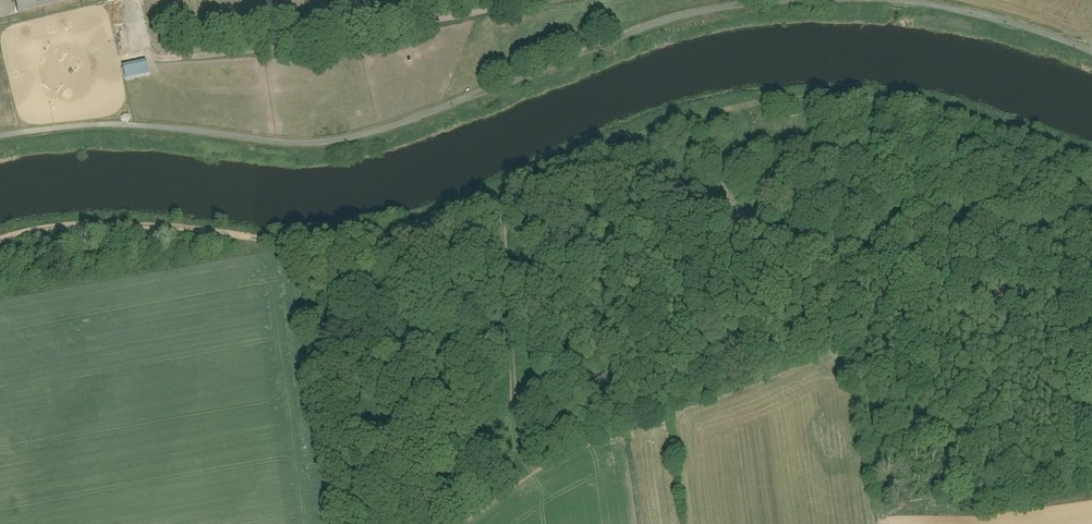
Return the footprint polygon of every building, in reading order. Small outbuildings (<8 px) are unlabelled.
[(26,11),(75,0),(23,0),(26,11)]
